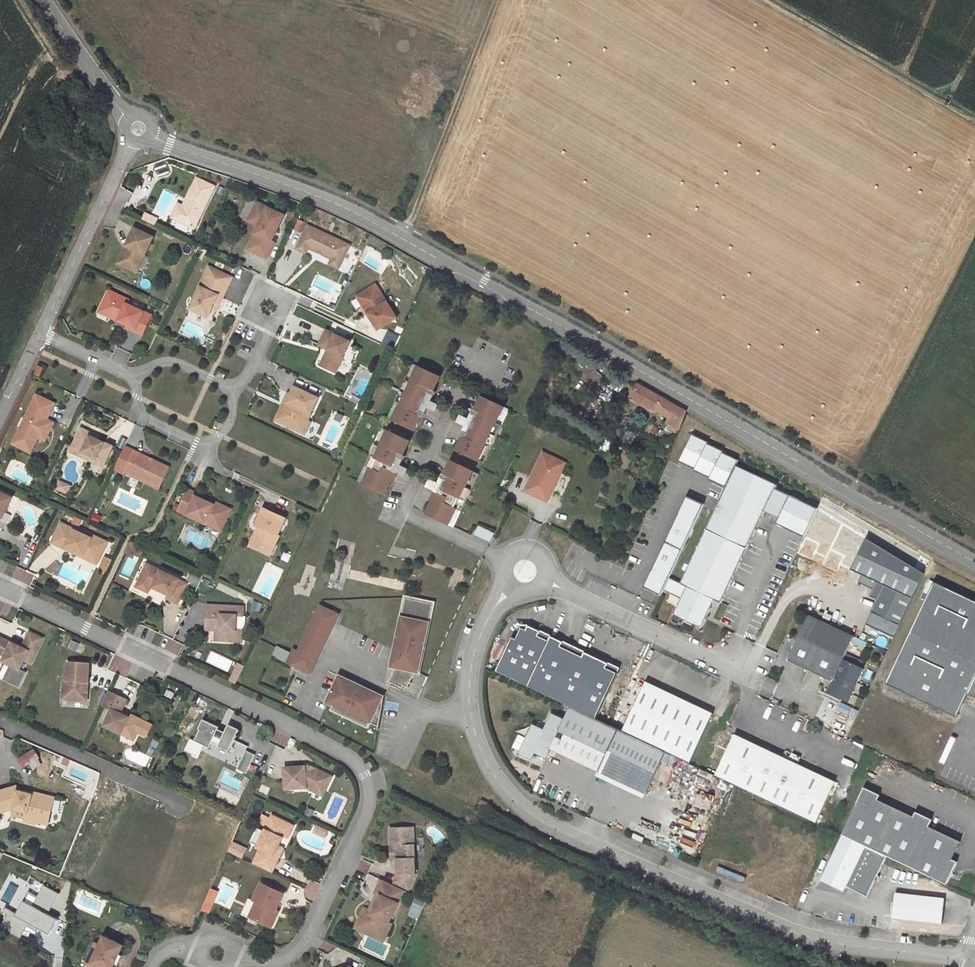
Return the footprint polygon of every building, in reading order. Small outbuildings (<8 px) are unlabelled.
[(195,228),(215,186),(197,178),(183,206),(177,220),(195,228)] [(277,226),(279,221),(281,221),(284,215),(257,203),(251,215),(261,220),(258,226),(247,249),(266,258),(274,243),(272,242),(278,227),(277,226)] [(172,218),(177,220),(183,206),(179,204),(172,218)] [(261,220),(251,215),(248,221),(258,226),(261,220)] [(349,245),(307,226),(297,249),(305,253),(308,248),(331,259),(341,263),(349,245)] [(121,265),(137,273),(153,239),(153,237),(134,228),(126,246),(129,247),(121,265)] [(129,247),(126,246),(117,263),(121,265),(129,247)] [(331,259),(329,264),(339,269),(341,263),(331,259)] [(205,275),(228,286),(232,278),(209,267),(205,275)] [(218,296),(223,298),(228,286),(205,275),(199,287),(200,287),(190,309),(208,317),(214,305),(218,296)] [(376,284),(358,295),(370,312),(367,314),(378,330),(397,318),(376,284)] [(127,328),(142,335),(152,316),(127,304),(129,300),(109,291),(100,309),(120,318),(119,321),(128,325),(127,328)] [(356,297),(367,314),(370,312),(358,295),(356,297)] [(218,296),(214,305),(219,307),(223,298),(218,296)] [(120,318),(100,309),(99,312),(119,321),(120,318)] [(350,342),(326,330),(319,345),(328,350),(321,365),(335,373),(350,342)] [(35,374),(40,377),(44,368),(39,365),(35,374)] [(394,420),(415,429),(422,416),(424,417),(426,413),(420,410),(422,406),(426,407),(430,399),(426,397),(428,392),(435,395),(436,392),(434,390),(440,376),(419,366),(412,382),(406,380),(396,401),(402,404),(394,420)] [(678,431),(686,412),(637,385),(630,397),(655,411),(656,410),(670,418),(667,424),(678,431)] [(307,422),(318,398),(294,387),(291,395),(287,403),(290,404),(287,413),(290,414),(285,425),(305,434),(310,423),(307,422)] [(426,413),(435,395),(428,392),(426,397),(430,399),(426,407),(422,406),(420,410),(426,413)] [(275,420),(285,425),(290,414),(287,413),(290,404),(287,403),(291,395),(288,393),(275,420)] [(36,395),(12,444),(30,453),(38,437),(47,420),(55,404),(36,395)] [(504,407),(483,397),(476,411),(474,409),(472,413),(478,416),(476,421),(473,419),(469,428),(472,429),(470,434),(464,431),(462,435),(465,436),(458,450),(479,460),(486,444),(492,447),(502,425),(496,422),(504,407)] [(478,416),(472,413),(464,431),(470,434),(472,429),(469,428),(473,419),(476,421),(478,416)] [(47,420),(38,437),(45,441),(53,423),(47,420)] [(81,428),(69,454),(80,459),(82,454),(96,461),(94,463),(103,467),(113,447),(99,440),(90,436),(92,433),(81,428)] [(364,484),(384,494),(391,480),(394,482),(396,478),(389,475),(391,470),(395,472),(399,463),(395,461),(398,457),(404,460),(406,456),(403,455),(410,441),(389,431),(381,447),(376,444),(365,466),(371,468),(364,484)] [(692,435),(679,461),(695,469),(694,470),(711,478),(710,480),(725,487),(735,466),(738,459),(722,452),(723,451),(706,444),(708,441),(692,435)] [(486,444),(479,460),(484,463),(492,447),(486,444)] [(124,472),(159,489),(169,467),(134,451),(124,472)] [(547,501),(565,462),(542,452),(525,491),(547,501)] [(82,454),(80,459),(102,469),(103,467),(94,463),(96,461),(82,454)] [(396,478),(404,460),(398,457),(395,461),(399,463),(395,472),(391,470),(389,475),(396,478)] [(473,471),(453,461),(446,475),(443,474),(441,478),(448,481),(446,485),(442,484),(438,492),(441,494),(439,498),(433,495),(431,499),(434,501),(427,515),(448,524),(456,509),(461,511),(472,490),(466,487),(473,471)] [(774,484),(735,466),(725,487),(715,509),(681,582),(689,586),(674,615),(700,626),(713,598),(720,600),(762,510),(776,517),(773,522),(801,535),(814,507),(773,487),(774,484)] [(472,490),(479,474),(473,471),(466,487),(472,490)] [(441,478),(433,495),(439,498),(441,494),(438,492),(442,484),(446,485),(448,481),(441,478)] [(197,493),(188,489),(178,511),(216,529),(225,510),(208,502),(196,496),(197,493)] [(12,498),(0,492),(0,520),(1,521),(12,498)] [(686,497),(645,588),(662,595),(704,505),(686,497)] [(208,502),(225,510),(216,529),(221,531),(231,509),(209,499),(208,502)] [(277,535),(285,518),(263,509),(255,526),(259,527),(260,528),(257,534),(256,533),(250,545),(266,552),(271,541),(275,543),(279,536),(277,535)] [(61,523),(52,543),(66,549),(67,547),(84,555),(85,553),(99,560),(107,542),(75,527),(74,530),(61,523)] [(478,525),(474,534),(490,541),(494,532),(478,525)] [(922,567),(863,532),(848,565),(859,570),(855,578),(870,585),(867,592),(874,595),(862,621),(891,634),(922,567)] [(271,541),(266,552),(270,554),(275,543),(271,541)] [(67,547),(66,549),(97,564),(99,560),(85,553),(84,555),(67,547)] [(98,568),(107,571),(110,557),(101,555),(98,568)] [(167,598),(178,603),(187,584),(180,580),(180,579),(147,564),(139,581),(140,585),(147,588),(151,587),(168,595),(167,598)] [(884,679),(955,712),(966,689),(974,694),(974,597),(931,577),(884,679)] [(151,587),(147,588),(140,585),(139,581),(136,587),(148,593),(151,587)] [(390,682),(404,688),(405,686),(409,687),(416,671),(419,672),(433,604),(406,598),(392,667),(396,667),(390,682)] [(207,605),(206,626),(220,627),(219,641),(242,642),(242,631),(235,630),(236,616),(243,616),(244,607),(207,605)] [(311,674),(339,614),(320,605),(298,651),(292,665),(311,674)] [(851,633),(806,612),(785,658),(829,678),(824,690),(847,700),(863,667),(857,664),(848,660),(840,656),(842,651),(848,639),(851,633)] [(512,636),(496,671),(570,705),(596,717),(617,671),(606,666),(608,662),(595,656),(594,660),(539,635),(541,631),(528,625),(526,629),(521,627),(516,638),(512,636)] [(219,641),(220,627),(206,626),(206,630),(216,630),(215,641),(219,641)] [(30,632),(22,648),(17,646),(16,648),(11,646),(12,643),(0,637),(0,654),(5,656),(2,662),(20,670),(24,660),(31,664),(43,638),(30,632)] [(863,639),(851,633),(848,639),(861,645),(863,639)] [(273,656),(292,665),(298,651),(294,649),(292,653),(278,647),(273,656)] [(850,655),(842,651),(840,656),(848,660),(850,655)] [(850,655),(848,660),(857,664),(859,659),(850,655)] [(89,664),(67,662),(67,680),(64,680),(63,689),(68,689),(67,700),(87,701),(87,689),(85,689),(85,681),(88,682),(89,664)] [(230,681),(235,683),(242,666),(236,664),(230,681)] [(359,685),(340,676),(328,702),(334,705),(332,710),(369,728),(371,723),(379,727),(384,697),(365,688),(363,691),(358,689),(359,685)] [(645,680),(622,729),(665,749),(689,761),(712,711),(645,680)] [(109,691),(102,705),(112,710),(105,726),(129,737),(132,729),(138,732),(143,720),(132,715),(130,718),(121,713),(122,710),(127,700),(109,691)] [(596,717),(570,705),(564,719),(553,713),(545,730),(544,729),(529,734),(521,752),(532,757),(537,746),(541,748),(539,753),(546,757),(550,748),(598,770),(618,727),(596,717)] [(239,730),(229,725),(225,732),(218,729),(219,727),(203,719),(199,729),(201,730),(195,741),(210,748),(215,736),(222,740),(219,746),(229,751),(239,730)] [(618,727),(598,770),(646,791),(665,749),(622,729),(618,727)] [(132,729),(129,737),(134,740),(138,732),(132,729)] [(272,732),(268,740),(283,747),(287,739),(272,732)] [(734,732),(715,773),(814,819),(833,778),(734,732)] [(237,769),(246,773),(255,755),(246,750),(237,769)] [(316,769),(305,770),(305,767),(284,768),(286,790),(307,788),(313,791),(316,786),(325,790),(332,777),(316,769)] [(960,837),(928,822),(931,815),(915,808),(913,813),(877,796),(879,791),(863,784),(841,832),(947,880),(957,857),(952,855),(960,837)] [(325,790),(316,786),(313,791),(323,796),(325,790)] [(18,791),(17,787),(0,792),(0,813),(13,809),(27,812),(25,819),(25,821),(36,824),(36,822),(48,824),(54,798),(38,794),(37,796),(18,791)] [(489,804),(481,800),(479,805),(487,809),(489,804)] [(25,819),(27,812),(13,809),(12,815),(25,819)] [(289,824),(272,816),(257,847),(260,849),(253,864),(271,873),(279,857),(274,855),(278,846),(279,844),(278,843),(280,839),(281,840),(283,835),(289,824)] [(288,837),(293,826),(289,824),(283,835),(288,837)] [(415,875),(413,828),(390,828),(390,847),(396,846),(397,860),(397,875),(415,875)] [(228,851),(242,858),(246,848),(233,841),(228,851)] [(877,873),(886,854),(864,844),(844,884),(865,895),(874,879),(875,879),(876,878),(877,878),(878,876),(878,875),(878,874),(878,873),(877,873)] [(283,848),(278,846),(274,855),(279,857),(283,848)] [(404,891),(381,880),(375,893),(377,894),(380,895),(372,912),(370,910),(365,908),(360,917),(367,921),(365,926),(386,936),(392,924),(389,923),(404,891)] [(283,894),(261,883),(253,900),(256,901),(249,917),(271,927),(276,916),(274,915),(276,910),(283,894)] [(943,919),(945,894),(895,889),(892,914),(943,919)] [(372,912),(380,895),(377,894),(370,910),(372,912)] [(418,919),(424,901),(414,898),(409,916),(418,919)] [(386,936),(365,926),(367,921),(360,917),(355,928),(383,941),(386,936)] [(68,920),(59,919),(57,932),(66,934),(68,920)] [(104,937),(100,945),(91,963),(99,966),(113,966),(114,964),(119,955),(123,946),(104,937)] [(100,945),(96,943),(85,966),(87,966),(99,966),(91,963),(100,945)]
